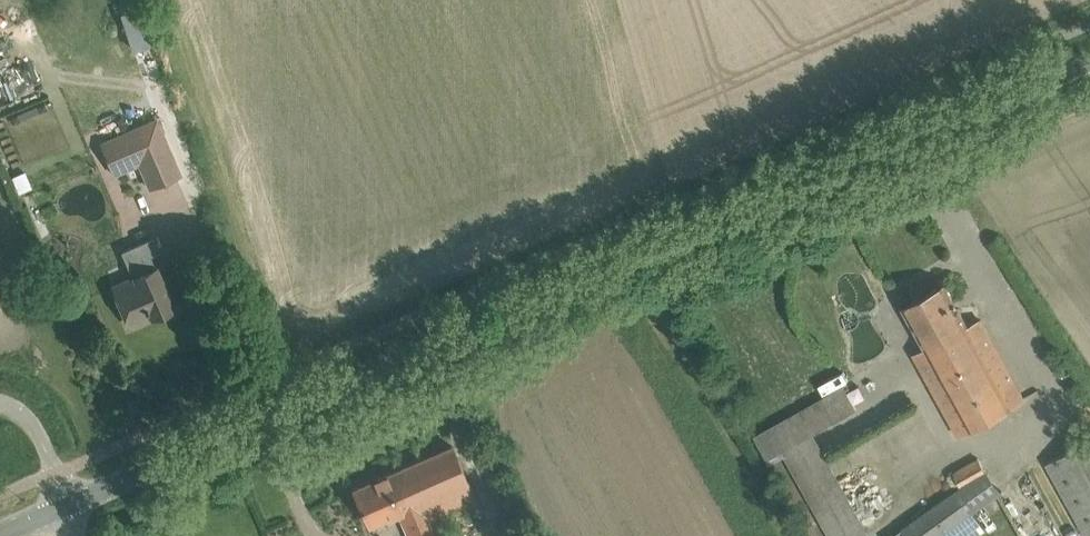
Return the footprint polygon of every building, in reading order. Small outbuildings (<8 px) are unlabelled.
[(148,42),(137,5),(117,10),(128,48),(148,42)] [(157,118),(101,142),(115,174),(140,163),(150,187),(182,174),(157,118)] [(133,276),(113,284),(123,304),(131,325),(175,306),(157,266),(156,266),(151,254),(160,250),(154,236),(122,250),(133,276)] [(904,306),(927,347),(914,354),(959,435),(1025,399),(981,319),(968,326),(945,284),(904,306)] [(813,433),(857,408),(844,386),(755,436),(768,459),(784,449),(832,535),(859,535),(867,531),(813,433)] [(1089,533),(1089,435),(1049,458),(1089,533)] [(477,502),(468,481),(453,444),(354,488),(370,524),(398,511),(409,535),(442,535),(435,521),(477,502)] [(955,471),(962,486),(987,473),(979,458),(955,471)] [(972,511),(957,490),(903,528),(908,535),(938,535),(972,511)]
